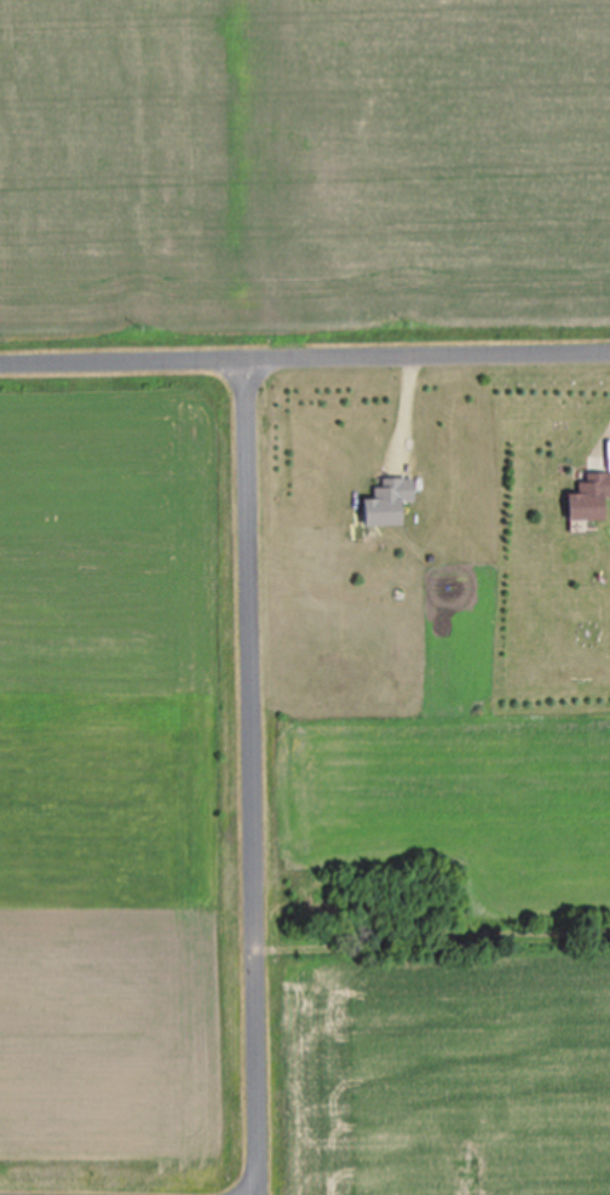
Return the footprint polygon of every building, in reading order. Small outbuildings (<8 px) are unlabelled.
[(565,520),(602,519),(602,495),(609,495),(609,472),(586,472),(586,483),(578,483),(578,493),(565,493),(565,520)] [(401,524),(400,501),(413,500),(412,477),(376,478),(377,498),(360,499),(361,526),(401,524)]
